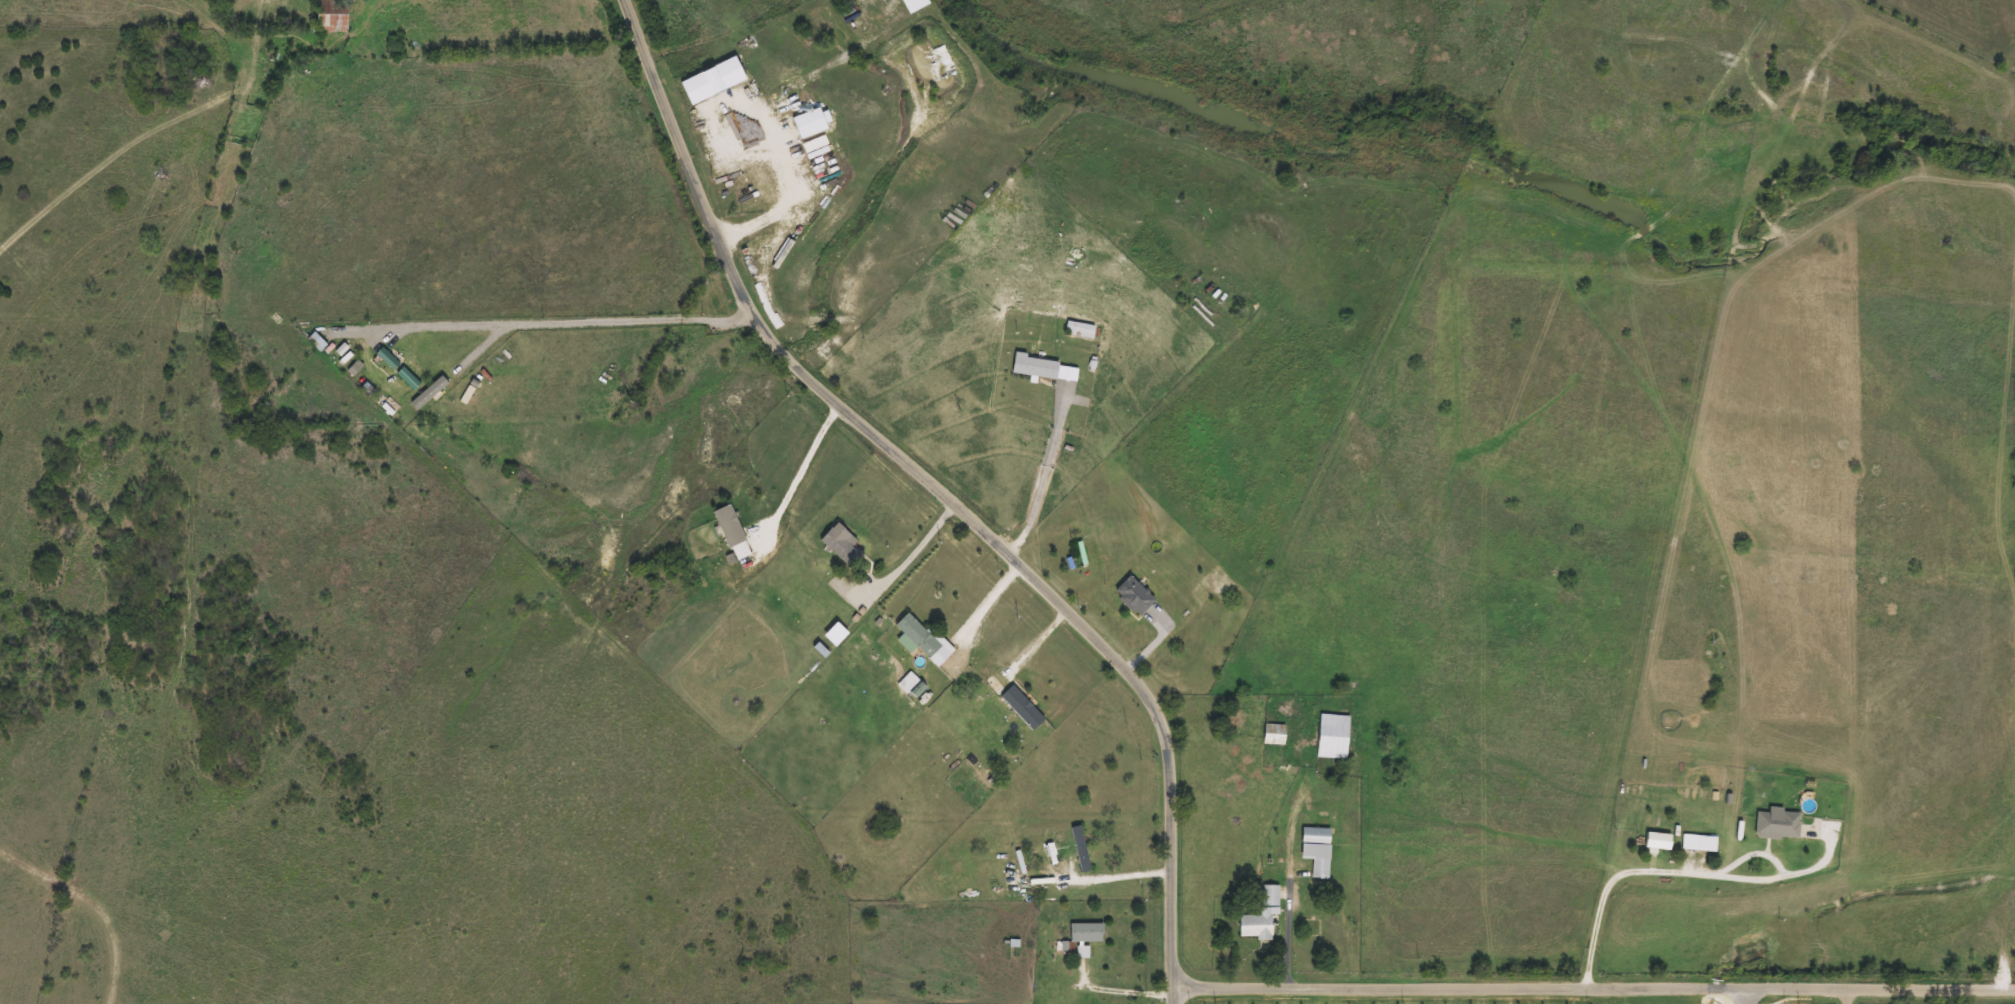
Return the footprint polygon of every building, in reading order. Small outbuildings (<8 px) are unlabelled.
[(313,33),(313,0),(344,0),(344,33),(313,33)] [(906,13),(900,0),(921,0),(923,5),(906,13)] [(798,105),(776,116),(769,104),(791,92),(798,105)] [(798,141),(788,120),(813,107),(824,128),(798,141)] [(834,173),(812,181),(798,145),(821,137),(834,173)] [(305,341),(311,334),(324,345),(319,352),(305,341)] [(1055,381),(1009,374),(1011,357),(1057,363),(1055,381)] [(711,512),(728,505),(750,554),(733,562),(711,512)] [(849,536),(847,538),(861,552),(846,568),(817,541),(835,523),(849,536)] [(1135,617),(1111,593),(1128,576),(1152,600),(1135,617)] [(907,653),(894,641),(900,634),(891,626),(904,613),(948,653),(934,668),(912,648),(907,653)] [(1043,719),(1030,732),(997,698),(1010,685),(1043,719)] [(1345,759),(1315,758),(1316,715),(1345,715),(1345,759)] [(1260,746),(1260,725),(1282,725),(1282,746),(1260,746)] [(1326,879),(1310,878),(1310,859),(1298,859),(1299,827),(1328,829),(1326,879)] [(1636,847),(1638,830),(1673,833),(1671,851),(1636,847)] [(1679,849),(1680,834),(1714,837),(1713,852),(1679,849)] [(1276,906),(1268,906),(1268,938),(1237,939),(1236,915),(1260,915),(1260,885),(1276,885),(1276,906)] [(1100,941),(1068,941),(1068,924),(1100,924),(1100,941)]
